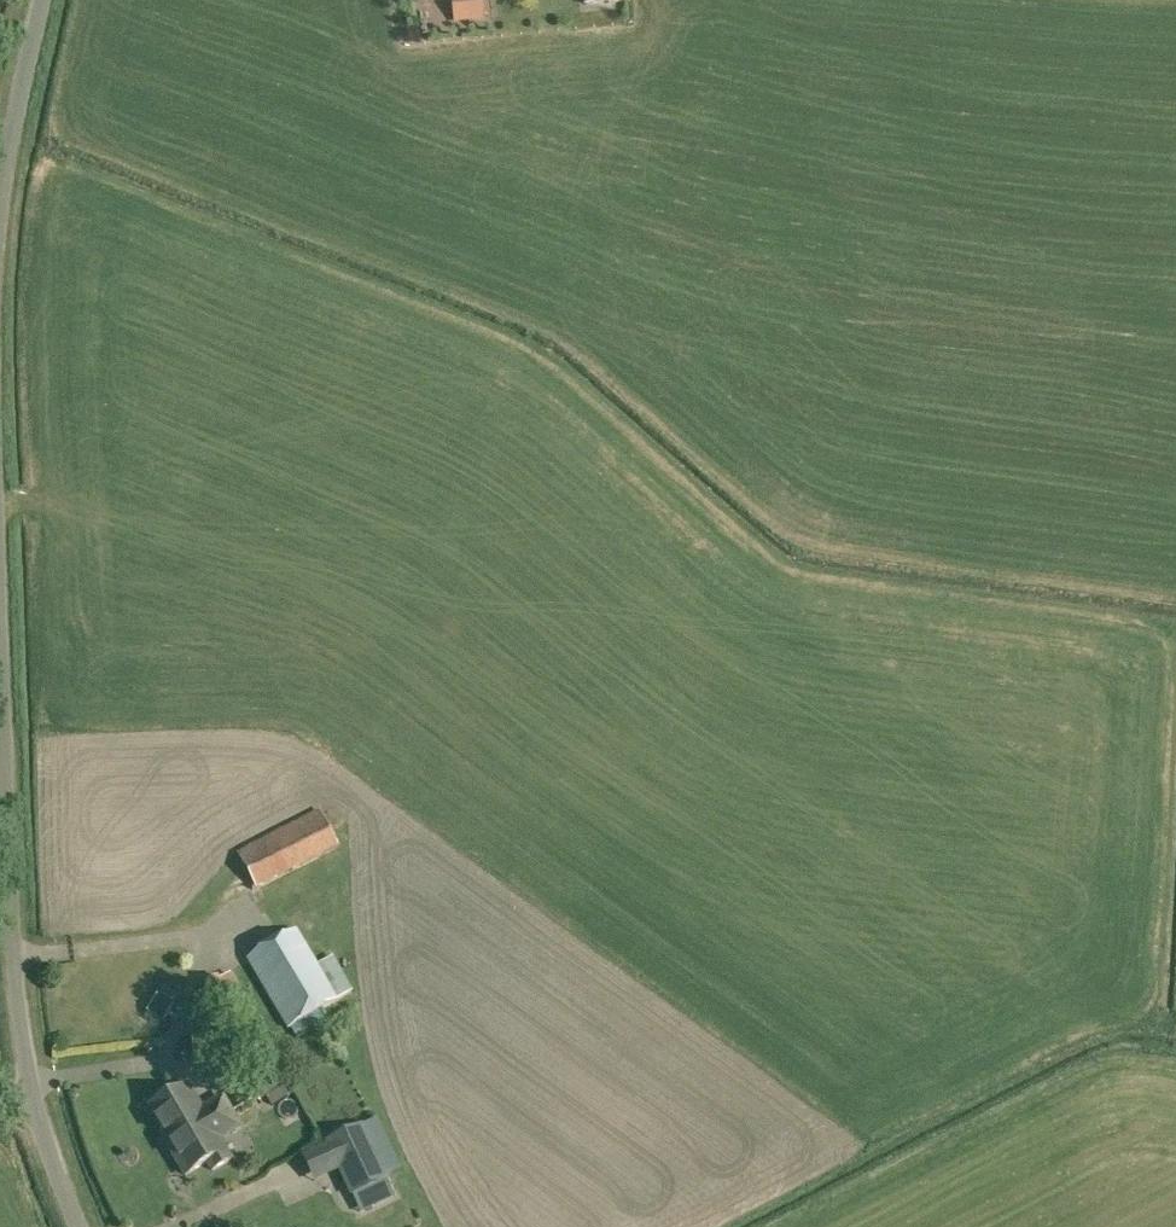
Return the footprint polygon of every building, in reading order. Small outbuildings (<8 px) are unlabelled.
[(257,889),(339,847),(320,810),(238,852),(257,889)] [(308,948),(296,929),(247,960),(288,1030),(354,989),(324,938),(308,948)] [(172,1022),(179,1007),(162,1000),(156,1016),(172,1022)] [(194,1057),(219,1055),(216,1034),(192,1036),(194,1057)] [(281,1081),(263,1091),(269,1100),(273,1107),(290,1096),(281,1081)] [(202,1109),(188,1085),(151,1107),(166,1132),(173,1143),(169,1145),(186,1174),(208,1162),(213,1170),(231,1159),(219,1138),(240,1126),(223,1097),(202,1109)] [(351,1197),(389,1180),(364,1125),(326,1143),(351,1197)]
